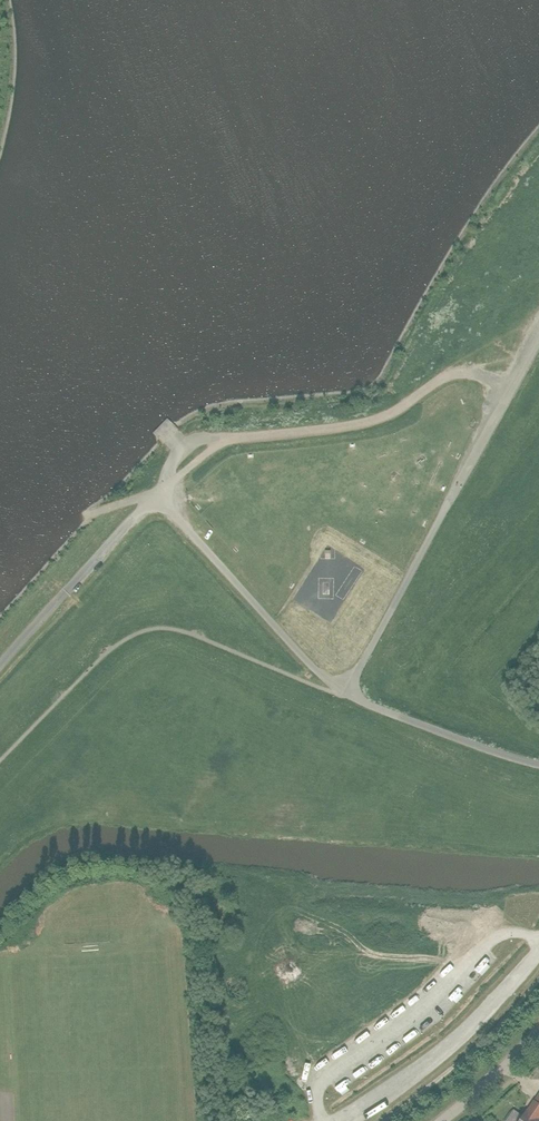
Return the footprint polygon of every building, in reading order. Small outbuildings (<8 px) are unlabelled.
[(529,1116),(536,1106),(538,1108),(538,1083),(537,1082),(533,1087),(530,1085),(516,1106),(515,1105),(510,1112),(503,1107),(495,1119),(498,1120),(537,1120),(529,1116)] [(357,1114),(380,1100),(376,1095),(354,1109),(357,1114)]
